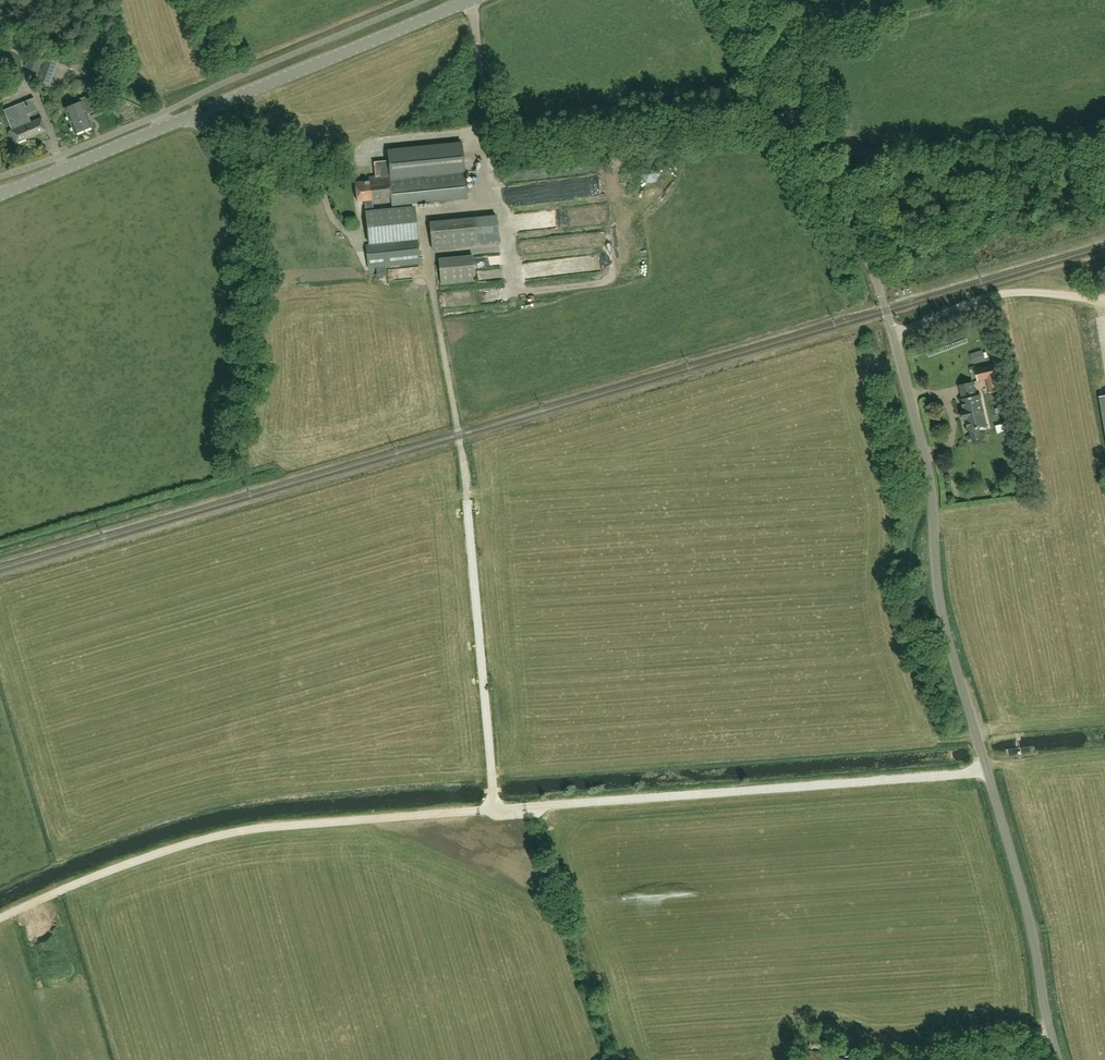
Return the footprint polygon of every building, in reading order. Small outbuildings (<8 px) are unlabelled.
[(32,52),(30,55),(28,54),(24,67),(38,72),(42,59),(43,56),(32,52)] [(47,54),(45,57),(36,80),(50,85),(58,62),(53,60),(54,56),(47,54)] [(81,99),(82,101),(64,109),(74,133),(92,126),(87,115),(96,111),(91,96),(81,99)] [(16,142),(46,131),(41,119),(30,123),(27,114),(38,110),(33,98),(4,110),(12,130),(11,131),(16,142)] [(374,162),(375,172),(375,176),(369,177),(369,181),(355,182),(357,201),(364,201),(365,209),(373,208),(372,204),(392,202),(392,206),(466,198),(462,142),(388,150),(389,160),(374,162)] [(553,191),(566,189),(567,198),(580,196),(579,182),(552,185),(553,191)] [(420,263),(417,239),(414,205),(365,211),(368,244),(366,244),(368,265),(387,263),(387,266),(420,263)] [(431,215),(432,245),(478,244),(477,214),(431,215)] [(484,222),(485,238),(500,237),(500,221),(484,222)] [(437,256),(441,284),(476,281),(473,252),(437,256)] [(489,278),(505,278),(505,268),(490,268),(489,278)] [(972,353),(975,362),(986,358),(983,349),(972,353)] [(995,364),(975,369),(978,381),(986,379),(990,393),(999,391),(995,377),(998,376),(995,364)] [(986,426),(979,394),(975,395),(972,382),(959,385),(962,398),(960,399),(963,410),(960,410),(963,420),(965,419),(968,430),(970,429),(972,440),(981,438),(978,427),(986,426)] [(812,1050),(809,1059),(819,1059),(822,1059),(848,1059),(812,1050)]
